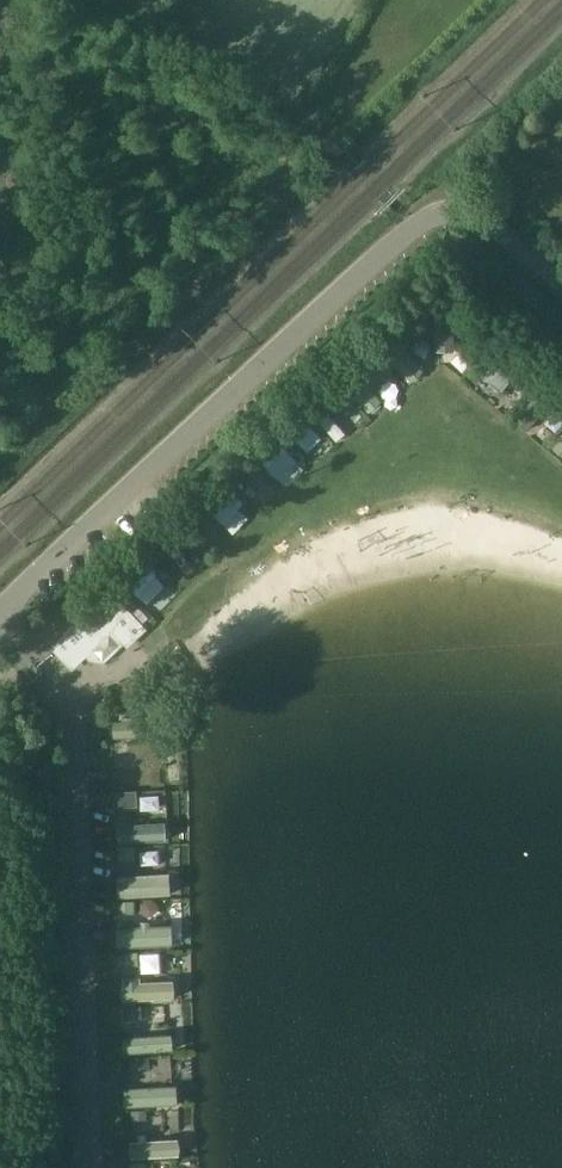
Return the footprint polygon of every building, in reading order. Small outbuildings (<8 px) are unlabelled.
[(104,602),(74,629),(82,638),(94,650),(87,657),(91,661),(97,667),(124,642),(133,651),(163,624),(142,605),(133,614),(121,601),(111,609),(104,602)] [(111,774),(112,793),(170,791),(169,773),(111,774)] [(116,865),(133,866),(133,850),(161,851),(161,843),(117,841),(116,865)] [(116,954),(174,954),(174,883),(116,883),(116,920),(133,920),(133,905),(166,904),(166,931),(116,931),(116,954)] [(120,989),(120,1013),(175,1012),(175,988),(120,989)] [(168,1042),(186,1039),(184,1019),(165,1021),(168,1042)] [(124,1024),(122,1113),(176,1114),(177,1071),(172,1071),(172,1043),(163,1043),(163,1025),(124,1024)] [(130,1167),(177,1165),(176,1146),(129,1148),(130,1167)]
